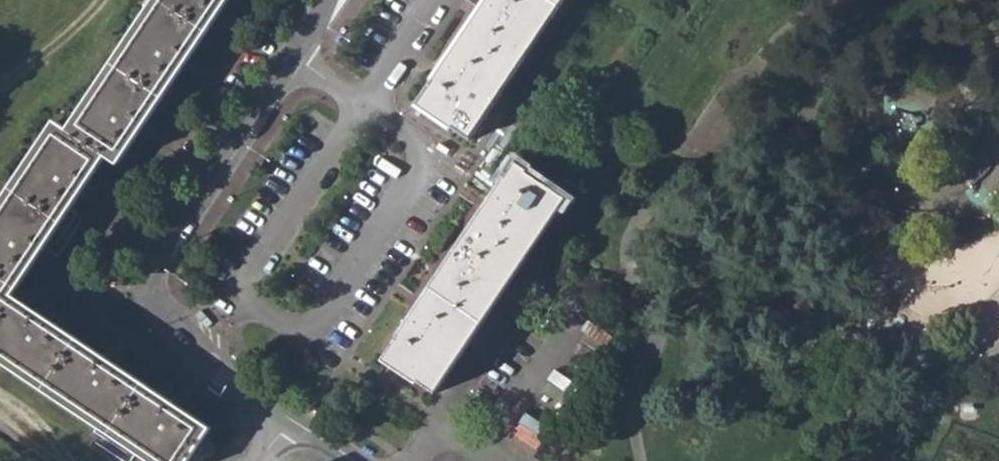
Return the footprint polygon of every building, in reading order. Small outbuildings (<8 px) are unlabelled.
[(0,204),(0,361),(148,460),(189,460),(210,429),(29,305),(15,296),(106,157),(118,165),(228,0),(154,0),(67,131),(54,121),(0,204)] [(498,91),(560,0),(488,0),(419,103),(469,137),(498,91)] [(435,392),(524,257),(565,199),(515,166),(506,180),(504,178),(398,336),(400,337),(384,358),(435,392)]
